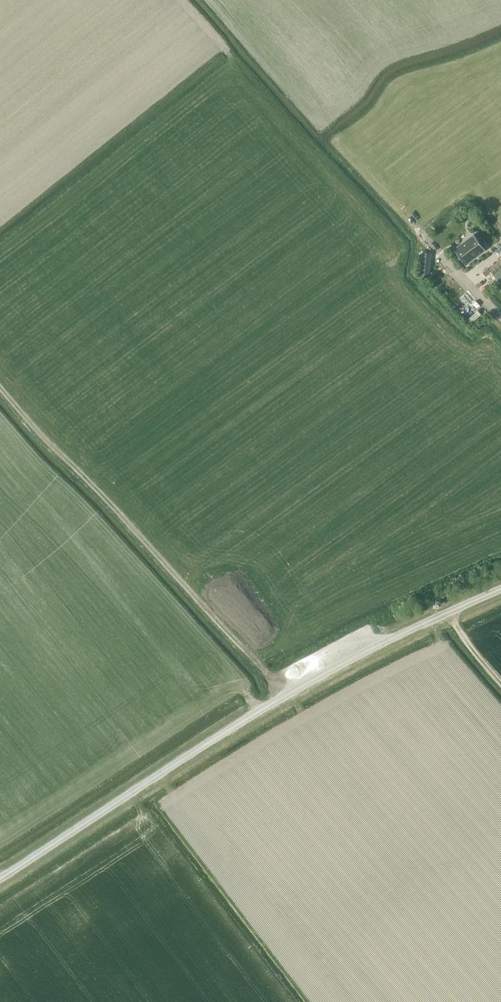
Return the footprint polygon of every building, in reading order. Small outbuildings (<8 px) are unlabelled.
[(474,234),(454,248),(466,264),(486,250),(474,234)] [(423,252),(420,277),(429,277),(431,253),(423,252)] [(500,276),(500,259),(488,268),(497,279),(500,276)] [(471,325),(483,318),(481,314),(469,321),(471,325)]
